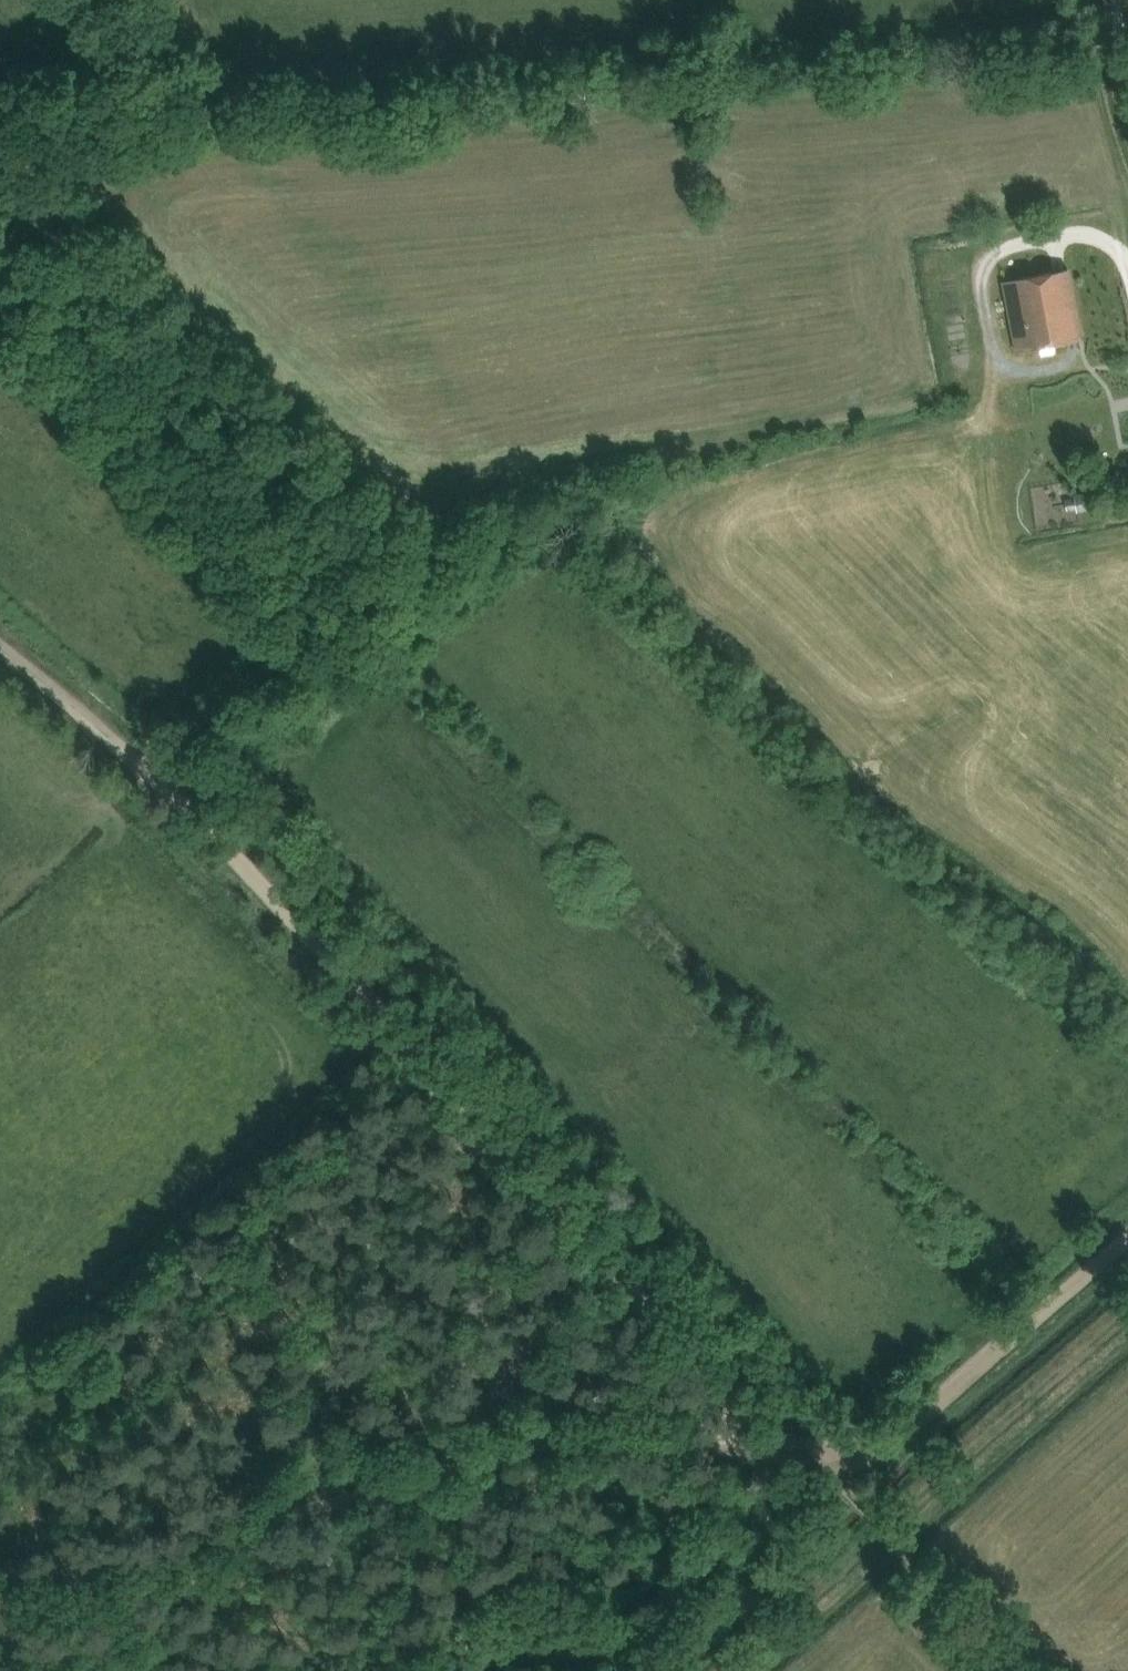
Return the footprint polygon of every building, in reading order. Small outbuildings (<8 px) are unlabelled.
[(1052,272),(1001,281),(1011,329),(1016,351),(1031,348),(1083,338),(1070,268),(1052,272)] [(1076,494),(1076,497),(1067,498),(1069,509),(1078,507),(1079,510),(1096,507),(1093,490),(1076,494)]
